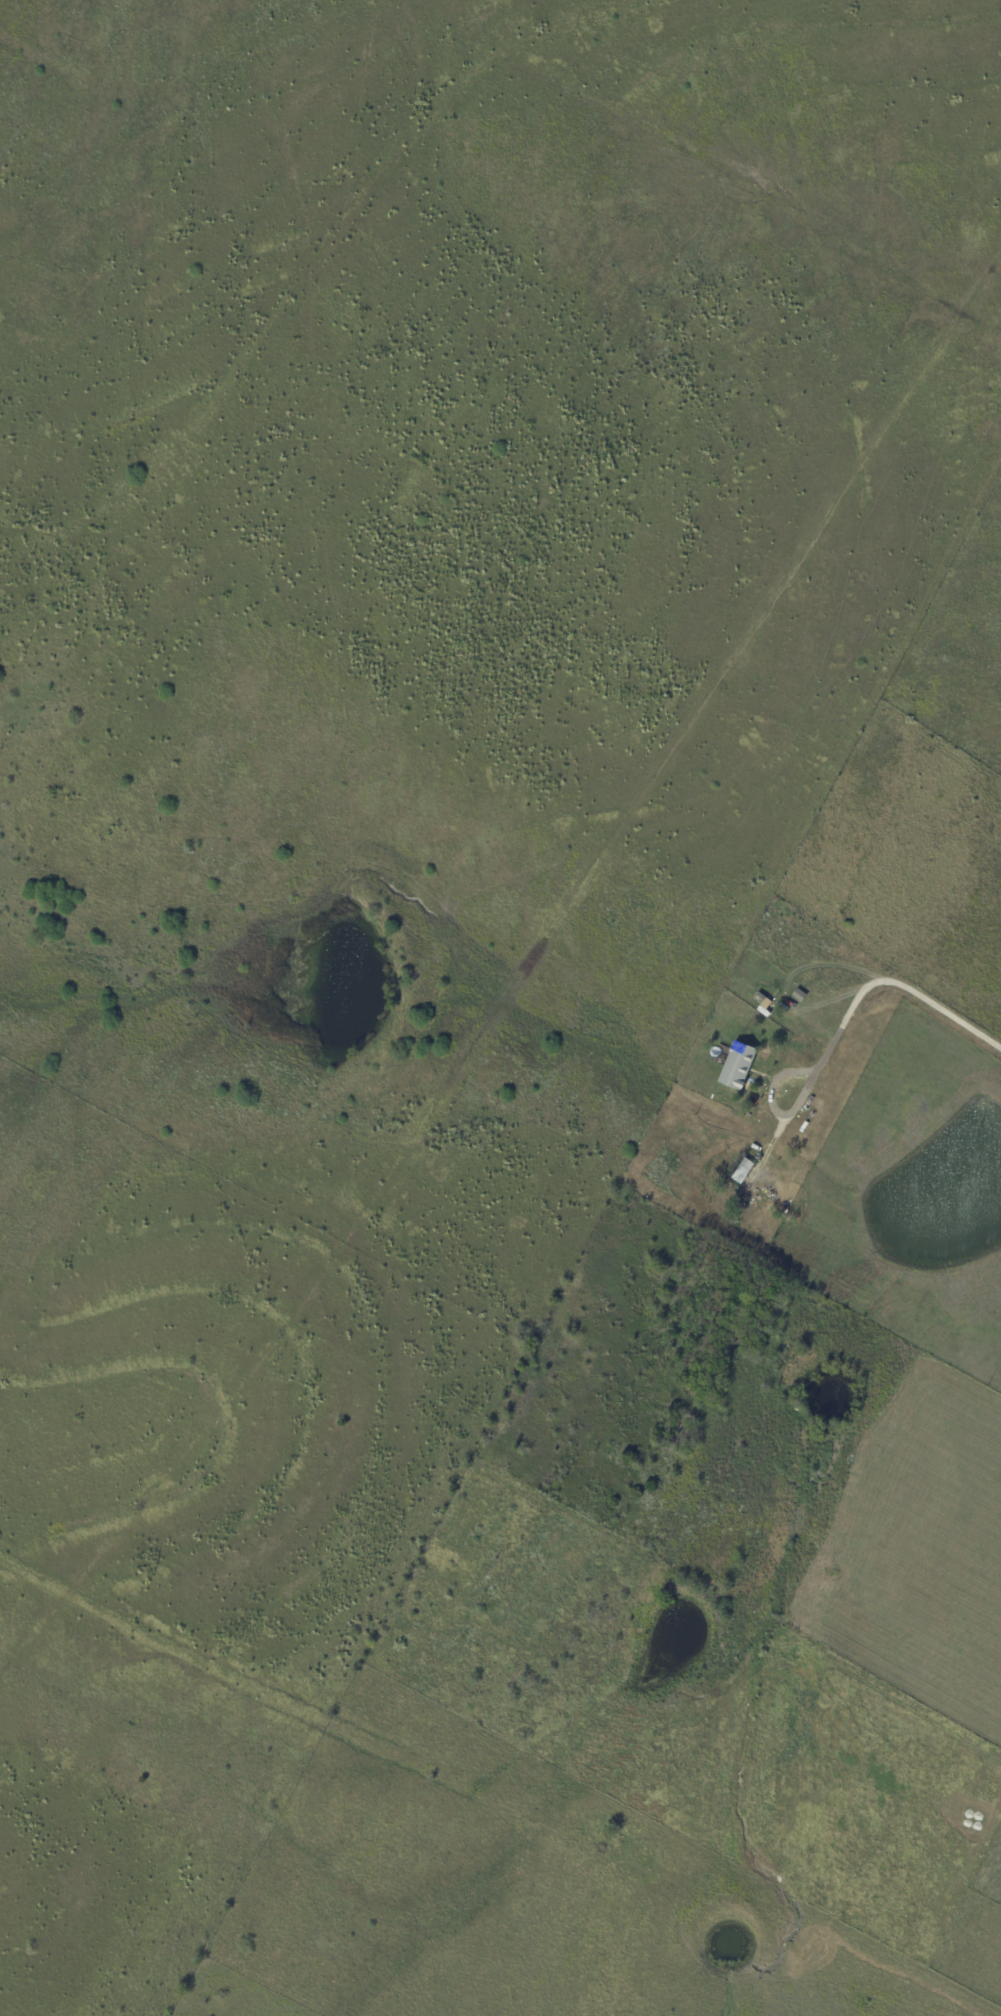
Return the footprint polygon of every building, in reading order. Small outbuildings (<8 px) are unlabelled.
[(750,1068),(741,1091),(719,1082),(735,1040),(758,1049),(750,1068)] [(753,1164),(740,1184),(730,1177),(744,1157),(754,1164),(753,1164)] [(869,2002),(868,2006),(875,2008),(874,2013),(861,2009),(863,2000),(869,2002)]
